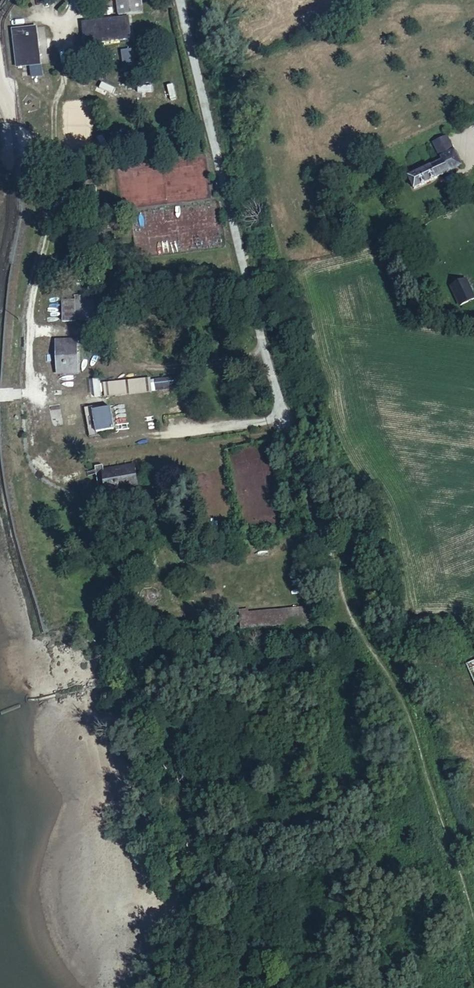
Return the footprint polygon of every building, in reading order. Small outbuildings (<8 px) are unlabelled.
[(120,16),(143,13),(141,0),(118,0),(120,16)] [(129,17),(83,22),(85,45),(132,39),(129,17)] [(41,64),(37,28),(13,31),(17,67),(33,65),(41,64)] [(132,49),(121,51),(124,74),(135,73),(132,49)] [(43,76),(41,64),(33,65),(34,67),(31,68),(32,77),(43,76)] [(103,95),(113,98),(115,90),(106,87),(103,95)] [(454,150),(448,137),(435,144),(440,156),(454,150)] [(461,166),(454,150),(440,156),(443,161),(409,175),(414,188),(461,166)] [(68,281),(68,271),(57,270),(56,280),(68,281)] [(452,287),(461,305),(473,299),(473,296),(466,279),(452,287)] [(68,294),(63,294),(62,321),(76,321),(95,321),(95,294),(75,296),(75,301),(74,301),(74,294),(69,294),(69,301),(68,301),(68,294)] [(77,340),(67,341),(67,348),(57,349),(58,374),(78,373),(77,340)] [(177,378),(155,380),(156,391),(178,389),(177,378)] [(150,379),(104,384),(106,396),(152,391),(150,379)] [(92,407),(85,409),(90,438),(97,436),(97,433),(95,418),(100,417),(99,410),(93,411),(92,407)] [(115,429),(111,408),(99,410),(100,417),(95,418),(97,433),(115,429)] [(137,464),(102,470),(107,497),(140,492),(137,464)] [(312,606),(292,608),(294,625),(294,626),(314,624),(312,606)] [(292,608),(249,612),(251,629),(294,625),(292,608)] [(239,613),(241,630),(251,629),(249,612),(239,613)] [(473,657),(470,650),(463,653),(466,660),(473,657)]
